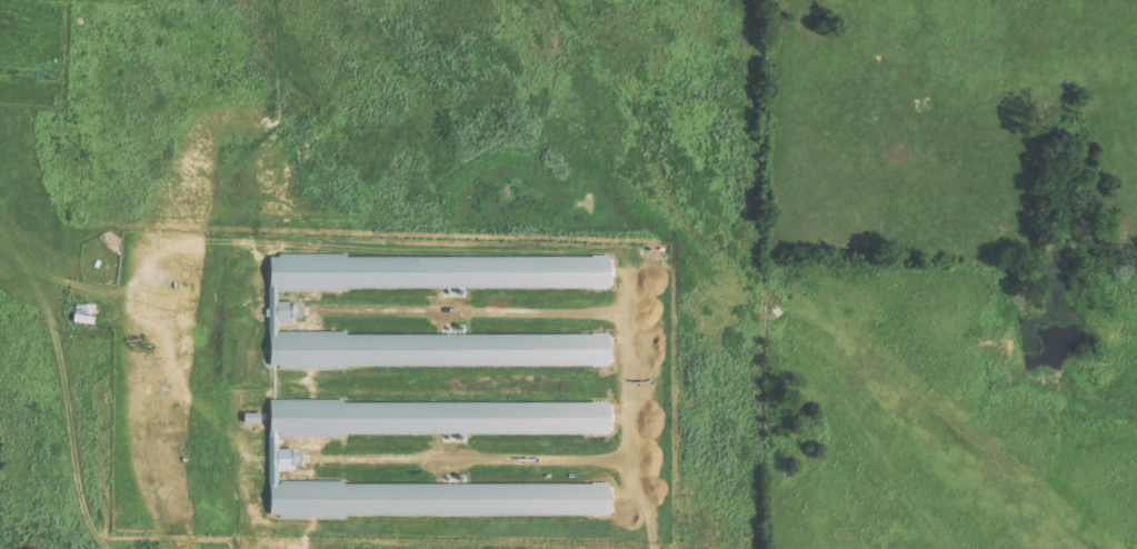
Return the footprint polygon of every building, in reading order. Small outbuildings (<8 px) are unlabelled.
[(614,290),(614,257),(272,256),(272,367),(613,368),(614,335),(280,334),(280,323),(305,323),(305,308),(295,308),(295,303),(280,303),(280,289),(614,290)] [(614,484),(280,484),(280,472),(296,472),(296,461),(295,461),(295,450),(280,450),(280,436),(614,435),(614,402),(272,403),(272,517),(614,517),(614,484)]
